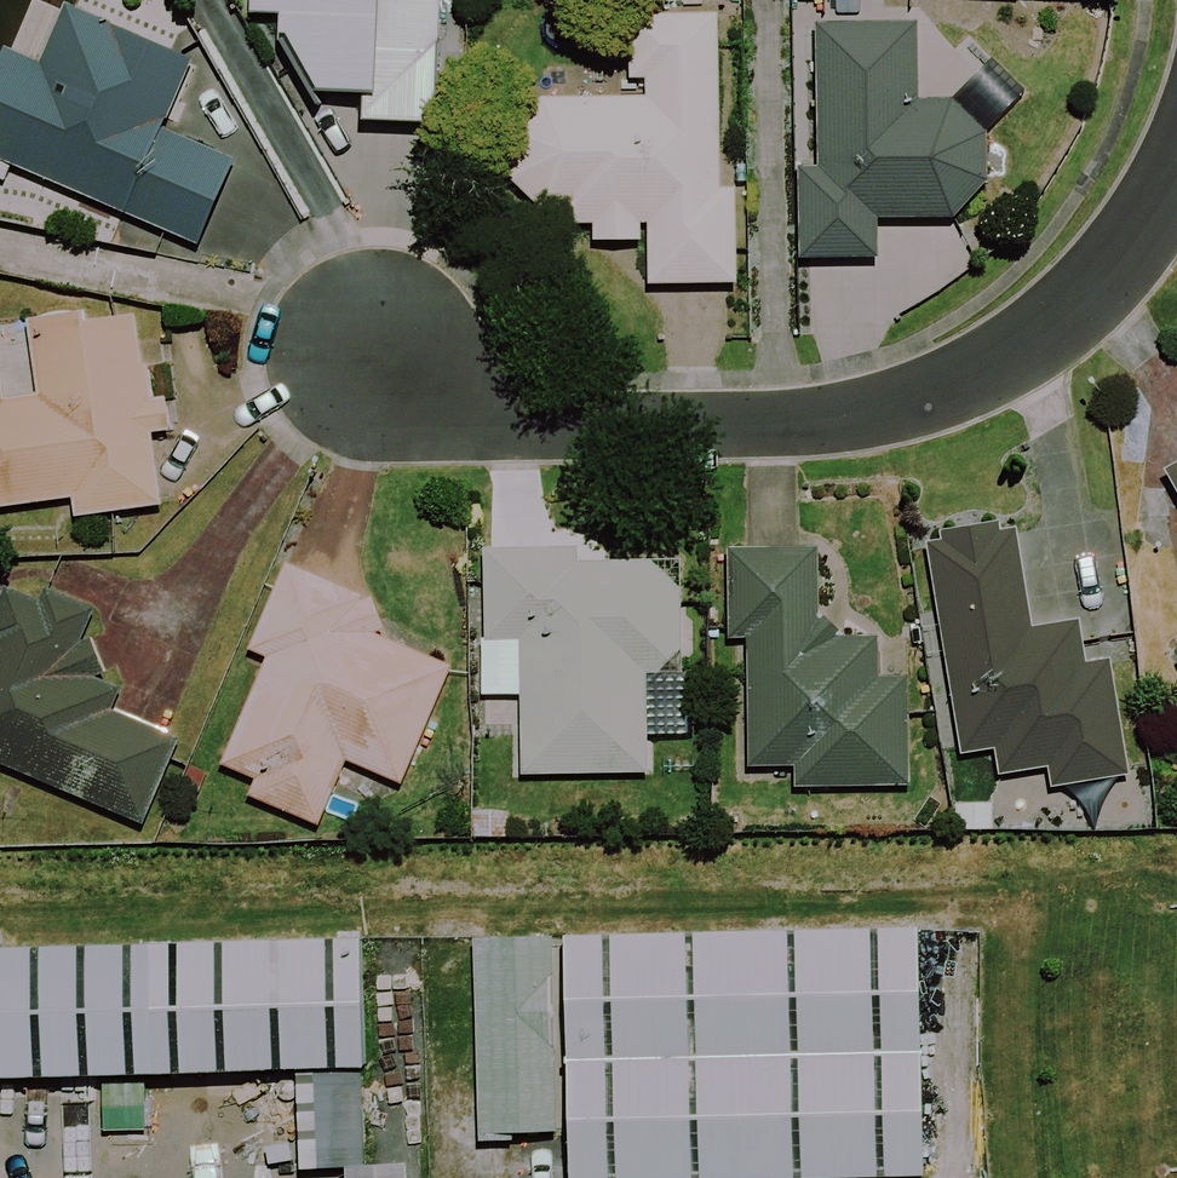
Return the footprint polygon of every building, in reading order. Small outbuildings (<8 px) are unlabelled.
[(254,11),(274,12),(316,90),(369,92),(368,120),(437,123),(440,47),(456,48),(458,0),(255,0),(254,11)] [(722,16),(633,15),(632,75),(646,75),(646,98),(528,96),(503,131),(502,171),(558,221),(595,222),(595,240),(652,241),(651,282),(740,284),(742,189),(719,189),(722,16)] [(109,22),(83,83),(10,52),(0,76),(0,155),(206,243),(241,162),(164,129),(194,58),(109,22)] [(987,136),(956,102),(919,101),(919,25),(823,24),(822,166),(803,166),(803,255),(876,256),(876,215),(955,216),(986,187),(987,136)] [(77,496),(78,512),(161,505),(144,316),(38,326),(45,400),(0,404),(0,503),(77,496)] [(1168,475),(1176,491),(1176,470),(1168,475)] [(1017,526),(930,534),(951,752),(996,748),(998,776),(1118,764),(1108,660),(1080,663),(1076,625),(1027,630),(1017,526)] [(602,562),(602,549),(490,547),(487,692),(523,692),(521,771),(649,773),(650,665),(686,665),(687,563),(602,562)] [(823,552),(735,552),(734,641),(751,641),(750,767),(798,767),(798,784),(913,785),(914,682),(880,682),(881,635),(822,635),(823,552)] [(388,605),(290,563),(254,647),(271,655),(226,762),(258,776),(251,794),(320,823),(349,755),(406,779),(454,665),(377,633),(388,605)] [(6,577),(0,593),(0,760),(148,822),(178,749),(125,691),(135,682),(94,637),(101,618),(6,577)] [(559,936),(565,1177),(758,1177),(919,1174),(913,928),(559,936)] [(549,934),(472,936),(477,1131),(555,1128),(549,934)] [(0,948),(0,1076),(359,1064),(355,937),(0,948)]
